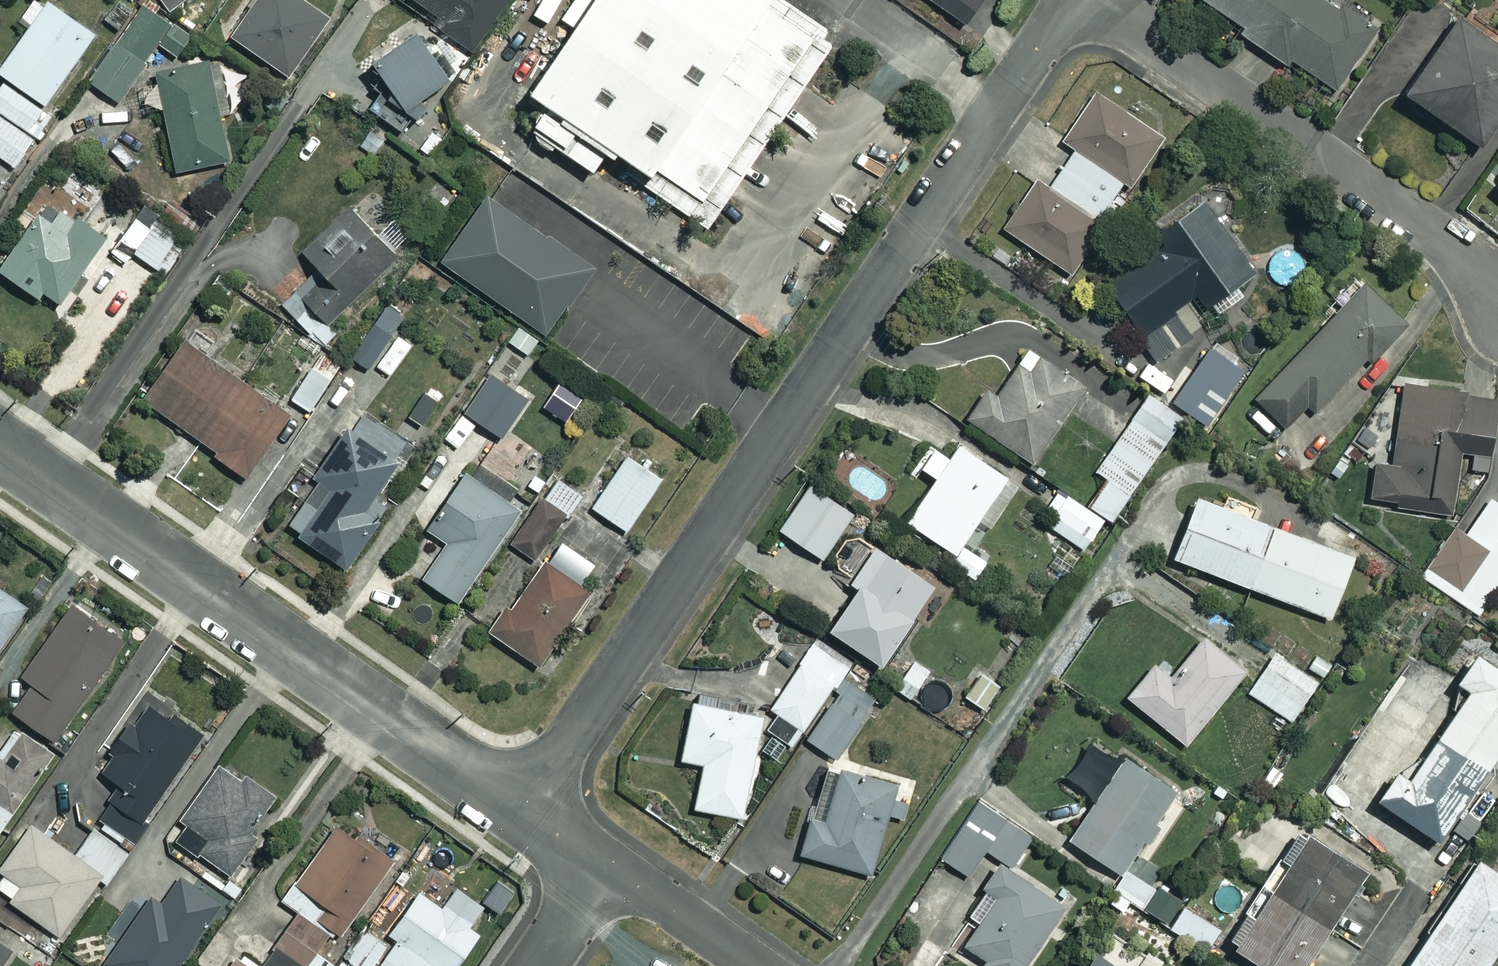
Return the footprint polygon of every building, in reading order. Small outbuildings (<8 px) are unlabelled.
[(48,0),(31,0),(20,15),(29,21),(0,65),(0,72),(45,102),(93,30),(48,0)] [(158,43),(178,57),(195,32),(148,0),(138,0),(84,79),(118,102),(158,43)] [(170,9),(181,0),(163,0),(170,9)] [(303,0),(257,0),(232,35),(284,72),(325,15),(303,0)] [(471,51),(516,0),(414,0),(471,51)] [(783,0),(598,0),(527,103),(711,229),(834,51),(825,45),(832,34),(783,0)] [(963,21),(977,0),(932,0),(963,21)] [(1194,2),(1332,93),(1377,25),(1337,0),(1195,0),(1194,2)] [(1457,16),(1405,91),(1479,143),(1497,116),(1497,44),(1457,16)] [(447,73),(411,27),(370,58),(391,86),(372,100),(395,130),(425,106),(417,96),(447,73)] [(213,91),(205,59),(153,71),(176,170),(229,158),(219,111),(228,109),(223,89),(213,91)] [(3,81),(0,84),(0,155),(14,165),(50,114),(3,81)] [(1162,135),(1095,93),(1064,141),(1074,148),(1050,187),(1035,178),(1003,229),(1067,270),(1125,180),(1131,184),(1162,135)] [(44,196),(0,263),(0,269),(56,306),(102,235),(44,196)] [(1106,281),(1155,358),(1213,322),(1204,304),(1252,274),(1203,198),(1154,229),(1164,245),(1106,281)] [(594,274),(492,203),(449,266),(551,337),(594,274)] [(319,266),(281,304),(323,347),(426,246),(396,216),(378,233),(350,205),(303,251),(319,266)] [(188,241),(141,207),(118,239),(165,273),(188,241)] [(1407,325),(1364,283),(1319,329),(1321,331),(1255,399),(1285,428),(1309,404),(1315,411),(1368,356),(1372,360),(1407,325)] [(381,307),(347,355),(367,370),(402,322),(381,307)] [(289,412),(188,340),(144,400),(245,473),(289,412)] [(1084,384),(1028,346),(996,393),(986,387),(966,416),(1032,460),(1084,384)] [(340,363),(320,350),(290,398),(310,410),(340,363)] [(1464,390),(1435,386),(1432,408),(1397,404),(1390,462),(1373,460),(1368,497),(1395,501),(1395,506),(1451,513),(1458,451),(1476,453),(1474,470),(1486,471),(1495,399),(1463,395),(1464,390)] [(499,407),(476,391),(442,441),(464,457),(499,407)] [(1094,468),(1105,476),(1087,500),(1108,516),(1176,427),(1144,403),(1094,468)] [(346,565),(421,451),(355,408),(280,522),(346,565)] [(990,558),(962,539),(1006,475),(958,442),(948,457),(930,445),(917,463),(935,475),(906,519),(954,551),(949,559),(977,578),(990,558)] [(522,466),(490,446),(480,463),(512,482),(522,466)] [(663,478),(627,454),(592,506),(628,530),(663,478)] [(519,507),(463,469),(425,526),(448,541),(423,577),(457,600),(519,507)] [(581,492),(556,475),(509,541),(533,559),(581,492)] [(1104,519),(1058,490),(1040,520),(1085,549),(1104,519)] [(1354,555),(1196,493),(1171,554),(1329,617),(1354,555)] [(1491,496),(1465,532),(1455,525),(1420,573),(1476,614),(1497,584),(1497,502),(1491,496)] [(932,579),(879,547),(829,628),(882,660),(932,579)] [(588,590),(544,559),(493,631),(537,662),(588,590)] [(0,588),(0,642),(25,604),(0,588)] [(123,640),(70,603),(21,673),(30,680),(11,707),(55,738),(123,640)] [(1245,665),(1204,632),(1171,675),(1153,660),(1125,695),(1184,742),(1245,665)] [(1474,643),(1453,674),(1467,683),(1408,772),(1397,765),(1375,798),(1440,841),(1497,754),(1497,659),(1474,643)] [(1318,682),(1273,652),(1247,691),(1292,721),(1318,682)] [(941,677),(914,657),(894,686),(921,705),(941,677)] [(831,678),(804,660),(761,724),(788,742),(831,678)] [(999,684),(977,669),(961,692),(983,707),(999,684)] [(103,770),(121,783),(95,820),(124,840),(199,734),(152,700),(103,770)] [(760,714),(691,700),(679,758),(702,762),(693,807),(739,816),(760,714)] [(858,720),(829,700),(805,736),(834,756),(858,720)] [(18,726),(0,751),(0,826),(53,750),(18,726)] [(1174,789),(1091,736),(1065,776),(1096,796),(1069,838),(1122,871),(1174,789)] [(271,792),(220,761),(174,838),(230,872),(260,823),(255,820),(271,792)] [(912,784),(839,763),(823,819),(809,815),(798,852),(871,873),(889,811),(903,815),(912,784)] [(1011,866),(1033,831),(978,796),(939,858),(963,874),(981,847),(999,859),(967,910),(980,918),(960,949),(986,965),(1022,965),(1064,900),(1011,866)] [(298,881),(331,904),(320,919),(338,931),(390,855),(340,820),(298,881)] [(30,822),(0,866),(0,892),(59,933),(99,875),(106,880),(127,850),(93,827),(75,853),(30,822)] [(1306,831),(1234,945),(1268,965),(1302,965),(1364,867),(1306,831)] [(1477,857),(1402,965),(1485,965),(1497,947),(1497,871),(1477,857)] [(108,965),(183,965),(226,904),(184,876),(165,904),(153,896),(106,965),(108,965)] [(1226,930),(1146,880),(1132,903),(1212,952),(1226,930)] [(477,931),(468,924),(482,903),(456,885),(442,905),(418,889),(383,940),(365,927),(338,965),(454,965),(477,931)] [(296,912),(260,965),(305,965),(327,933),(296,912)] [(0,940),(0,962),(10,947),(0,940)] [(1093,946),(1080,965),(1124,965),(1093,946)] [(234,955),(226,965),(250,965),(234,955)]
